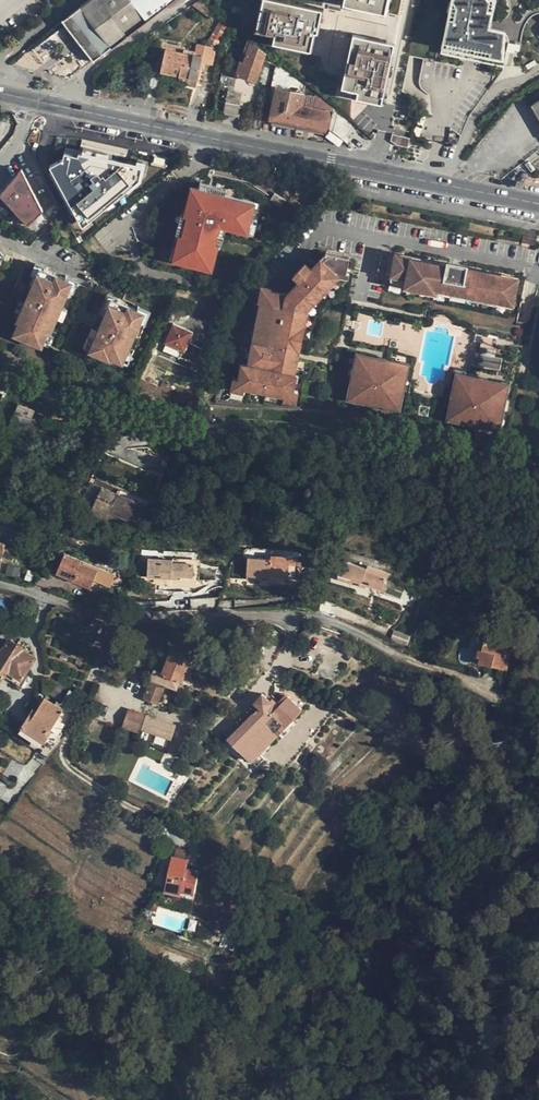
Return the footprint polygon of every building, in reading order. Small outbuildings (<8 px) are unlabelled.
[(63,21),(93,61),(172,0),(90,0),(63,21)] [(349,28),(338,35),(333,55),(343,56),(339,75),(330,74),(328,84),(337,86),(335,95),(354,99),(358,80),(368,82),(368,85),(369,86),(372,88),(374,87),(376,86),(377,84),(377,83),(377,81),(375,79),(374,79),(377,64),(378,64),(380,54),(379,54),(380,45),(386,45),(396,0),(355,0),(349,28)] [(502,54),(505,16),(533,0),(452,0),(444,42),(502,54)] [(502,54),(506,55),(508,48),(509,42),(521,44),(521,43),(523,31),(527,23),(529,19),(537,14),(538,14),(538,0),(533,0),(505,16),(502,54)] [(261,1),(255,35),(273,38),(271,47),(313,54),(320,10),(261,1)] [(263,60),(276,64),(277,61),(251,40),(245,57),(242,55),(235,75),(255,82),(263,60)] [(158,42),(156,50),(165,51),(165,49),(183,53),(184,47),(158,42)] [(504,66),(506,55),(502,54),(444,42),(441,53),(504,66)] [(509,42),(508,48),(520,51),(521,44),(509,42)] [(196,44),(193,55),(202,57),(200,63),(211,65),(214,49),(196,44)] [(159,71),(187,77),(197,79),(200,63),(202,57),(193,55),(183,53),(165,49),(165,51),(156,50),(152,68),(159,70),(159,71)] [(422,72),(441,71),(441,61),(421,61),(422,72)] [(195,88),(197,79),(187,77),(185,86),(195,88)] [(326,131),(330,112),(313,108),(315,97),(305,95),(305,93),(277,87),(270,120),(326,131)] [(240,94),(227,91),(224,112),(236,115),(240,94)] [(315,95),(315,97),(313,108),(330,112),(331,107),(315,95)] [(531,106),(538,119),(538,101),(531,106)] [(51,163),(84,222),(140,176),(142,164),(81,150),(80,153),(66,149),(63,157),(51,163)] [(14,175),(0,193),(0,195),(3,198),(3,202),(7,206),(11,206),(28,224),(42,208),(24,175),(20,168),(14,175)] [(194,192),(175,270),(215,280),(227,234),(252,240),(260,209),(194,192)] [(526,229),(524,241),(538,245),(538,241),(538,232),(526,229)] [(334,274),(338,277),(340,274),(342,273),(340,271),(342,268),(349,270),(353,255),(329,250),(324,255),(327,258),(317,268),(304,281),(292,294),(288,291),(272,288),(270,287),(269,294),(264,293),(262,300),(267,301),(265,308),(261,307),(258,320),(263,321),(261,328),(260,335),(255,334),(252,349),(257,350),(256,357),(251,356),(250,362),(243,361),(240,377),(239,383),(246,385),(252,386),(253,382),(261,383),(260,388),(272,390),(273,386),(280,387),(280,392),(286,393),(293,394),(295,388),(298,372),(294,371),(296,365),(291,363),(292,357),(299,358),(300,349),(298,349),(300,343),(295,342),(297,335),(299,328),(303,328),(304,322),(299,321),(301,312),(305,313),(305,305),(311,300),(310,298),(316,292),(319,295),(326,288),(323,285),(328,279),(334,274)] [(415,284),(417,284),(430,287),(431,287),(432,284),(439,286),(439,288),(448,290),(449,288),(455,289),(461,291),(461,293),(470,294),(470,292),(477,293),(476,296),(479,296),(491,299),(494,300),(495,297),(501,299),(501,297),(516,300),(522,276),(506,273),(505,278),(490,276),(475,273),(444,266),(429,263),(411,259),(412,254),(397,251),(393,274),(408,277),(408,279),(416,280),(415,284)] [(429,263),(430,258),(412,254),(411,259),(429,263)] [(314,265),(317,268),(327,258),(324,255),(314,265)] [(444,266),(445,261),(430,258),(429,263),(444,266)] [(296,273),(301,278),(314,265),(308,260),(296,273)] [(475,273),(476,267),(469,265),(469,264),(450,260),(450,262),(445,261),(444,266),(475,273)] [(317,268),(314,265),(301,278),(304,281),(317,268)] [(18,321),(13,335),(41,347),(48,331),(51,332),(72,281),(39,267),(16,320),(18,321)] [(490,276),(492,270),(476,267),(475,273),(490,276)] [(506,273),(492,270),(490,276),(505,278),(506,273)] [(338,278),(338,277),(334,274),(328,279),(333,284),(338,278)] [(416,287),(417,284),(415,284),(416,280),(408,279),(408,277),(393,274),(392,278),(407,282),(406,285),(416,287)] [(304,281),(301,278),(288,291),(292,294),(304,281)] [(327,289),(333,284),(328,279),(323,285),(326,288),(327,289)] [(263,283),(260,300),(262,300),(264,293),(269,294),(270,287),(272,288),(273,285),(263,283)] [(454,295),(469,299),(470,294),(461,293),(461,291),(455,289),(454,295)] [(320,296),(319,295),(316,292),(310,298),(311,300),(314,302),(320,296)] [(145,311),(111,297),(89,351),(112,360),(113,358),(123,362),(145,311)] [(259,307),(261,307),(265,308),(267,301),(262,300),(260,300),(259,307)] [(309,308),(314,302),(311,300),(305,305),(305,313),(308,313),(309,308)] [(308,313),(305,313),(301,312),(299,321),(304,322),(306,323),(308,313)] [(163,344),(184,353),(193,332),(172,324),(163,344)] [(253,333),(255,334),(260,335),(261,328),(255,326),(253,333)] [(487,347),(486,354),(487,354),(485,362),(494,364),(496,356),(497,356),(498,350),(487,347)] [(357,360),(359,361),(364,361),(365,355),(366,355),(367,353),(359,352),(357,360)] [(505,358),(497,356),(496,356),(494,364),(485,362),(487,354),(486,354),(477,352),(475,364),(503,370),(505,358)] [(398,402),(400,396),(401,389),(398,388),(399,382),(404,383),(407,370),(403,369),(404,363),(402,363),(389,360),(389,358),(381,356),(380,358),(366,355),(365,355),(364,361),(359,361),(357,366),(359,367),(358,374),(363,375),(362,381),(357,380),(355,387),(354,393),(361,395),(370,396),(369,399),(382,402),(383,399),(391,401),(398,402)] [(403,361),(402,363),(404,363),(403,369),(407,370),(409,370),(411,363),(403,361)] [(459,381),(461,382),(466,383),(468,376),(468,375),(460,373),(459,381)] [(245,389),(246,385),(239,383),(240,377),(235,375),(232,387),(245,389)] [(500,403),(506,405),(508,392),(503,391),(505,384),(503,384),(491,382),(491,380),(483,378),(482,379),(468,376),(466,383),(461,382),(460,388),(462,389),(460,395),(465,396),(464,402),(459,402),(457,409),(456,415),(463,417),(472,418),(471,421),(482,423),(483,420),(493,422),(500,424),(501,417),(503,411),(499,410),(500,403)] [(260,390),(260,388),(261,383),(253,382),(252,386),(252,388),(260,390)] [(504,382),(503,384),(505,384),(503,391),(508,392),(511,392),(512,384),(504,382)] [(279,394),(280,392),(280,387),(273,386),(272,390),(271,392),(279,394)] [(360,400),(361,395),(354,393),(355,387),(351,386),(349,398),(360,400)] [(300,389),(295,388),(293,394),(286,393),(285,398),(298,400),(300,389)] [(403,397),(400,396),(398,402),(391,401),(391,406),(401,408),(403,397)] [(11,405),(13,399),(7,397),(5,403),(11,405)] [(508,405),(506,405),(500,403),(499,410),(503,411),(507,412),(508,405)] [(25,427),(27,427),(32,416),(34,411),(19,404),(9,428),(22,433),(25,427)] [(462,421),(463,417),(456,415),(457,409),(453,408),(451,419),(462,421)] [(41,421),(32,416),(27,427),(37,431),(41,421)] [(505,418),(501,417),(500,424),(493,422),(492,428),(503,430),(505,418)] [(84,506),(92,510),(103,487),(94,483),(84,506)] [(130,521),(138,502),(103,487),(92,510),(108,516),(110,512),(130,521)] [(149,506),(138,502),(130,521),(140,525),(149,506)] [(96,566),(64,553),(56,573),(73,579),(72,581),(90,588),(95,578),(110,584),(112,581),(117,583),(120,575),(119,574),(120,570),(98,561),(96,566)] [(248,576),(270,577),(270,575),(276,575),(288,575),(289,564),(295,565),(295,556),(271,555),(271,558),(248,557),(248,576)] [(173,558),(172,560),(172,562),(194,563),(193,577),(200,577),(200,559),(173,558)] [(172,562),(172,560),(148,559),(147,578),(172,579),(172,576),(177,576),(193,577),(194,563),(172,562)] [(338,578),(360,586),(361,583),(367,585),(381,589),(385,577),(365,570),(366,568),(344,560),(338,578)] [(315,589),(300,590),(301,604),(317,603),(315,589)] [(115,601),(104,595),(98,605),(107,610),(110,606),(112,607),(115,601)] [(192,599),(192,609),(218,608),(221,598),(192,599)] [(395,640),(408,645),(411,636),(398,632),(395,640)] [(499,639),(488,636),(484,649),(481,647),(478,656),(481,657),(480,662),(494,666),(494,665),(506,668),(509,657),(507,656),(510,646),(498,643),(499,639)] [(4,676),(6,678),(9,673),(22,681),(25,675),(36,658),(23,650),(24,649),(9,640),(0,654),(0,682),(4,676)] [(155,672),(144,700),(152,703),(159,684),(180,693),(194,657),(174,649),(164,675),(155,672)] [(22,681),(9,673),(6,678),(21,688),(29,677),(25,675),(22,681)] [(239,727),(228,739),(253,763),(303,711),(287,696),(278,705),(274,701),(271,704),(263,696),(255,704),(261,709),(241,729),(239,727)] [(28,717),(21,727),(45,743),(53,748),(63,733),(61,732),(74,713),(65,708),(64,710),(45,697),(36,711),(31,719),(28,717)] [(33,709),(28,717),(31,719),(36,711),(33,709)] [(131,712),(125,728),(148,737),(151,730),(168,736),(172,725),(146,715),(145,717),(131,712)] [(45,743),(21,727),(18,731),(42,747),(45,743)] [(175,858),(167,893),(182,896),(192,852),(178,850),(177,858),(175,858)] [(153,904),(151,912),(158,914),(161,907),(153,904)] [(231,929),(229,936),(239,940),(242,934),(231,929)]
